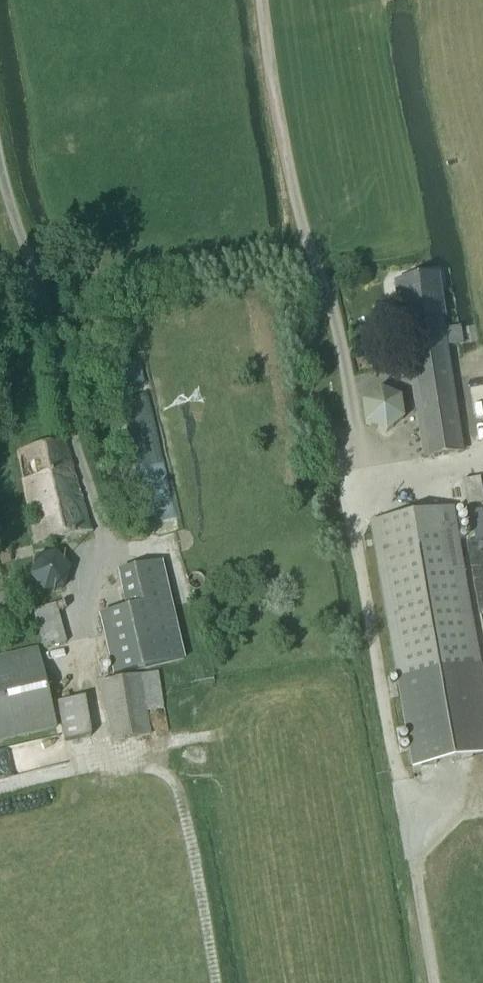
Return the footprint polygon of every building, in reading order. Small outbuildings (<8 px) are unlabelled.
[(446,343),(462,340),(460,328),(444,330),(442,319),(444,319),(438,278),(393,285),(400,326),(401,326),(422,460),(463,454),(446,343)] [(403,421),(400,398),(379,389),(361,403),(364,426),(385,435),(403,421)] [(34,547),(92,534),(65,442),(17,453),(34,547)] [(482,503),(479,478),(463,481),(467,506),(482,503)] [(369,523),(412,768),(482,756),(482,687),(452,509),(369,523)] [(63,590),(70,569),(55,554),(35,558),(28,579),(43,595),(63,590)] [(112,678),(184,661),(161,561),(117,572),(126,608),(98,616),(112,678)] [(43,651),(66,645),(55,605),(32,612),(43,651)] [(56,730),(37,649),(0,658),(0,743),(56,730)] [(157,673),(100,683),(110,742),(151,735),(147,712),(163,709),(157,673)] [(63,742),(91,738),(85,698),(56,703),(63,742)]
